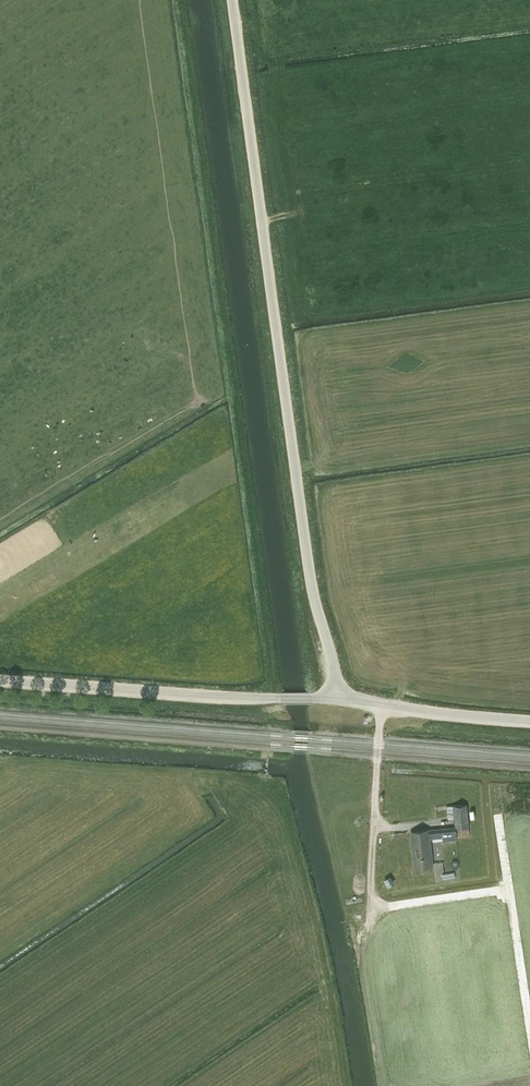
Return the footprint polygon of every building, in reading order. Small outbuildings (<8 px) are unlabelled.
[(456,827),(430,829),(411,831),(415,868),(433,865),(430,834),(438,833),(438,840),(454,838),(453,831),(457,831),(457,837),(470,836),(468,803),(446,805),(447,823),(455,822),(456,827)] [(385,880),(389,886),(395,882),(391,876),(385,880)] [(360,905),(347,905),(347,913),(360,913),(360,905)]
